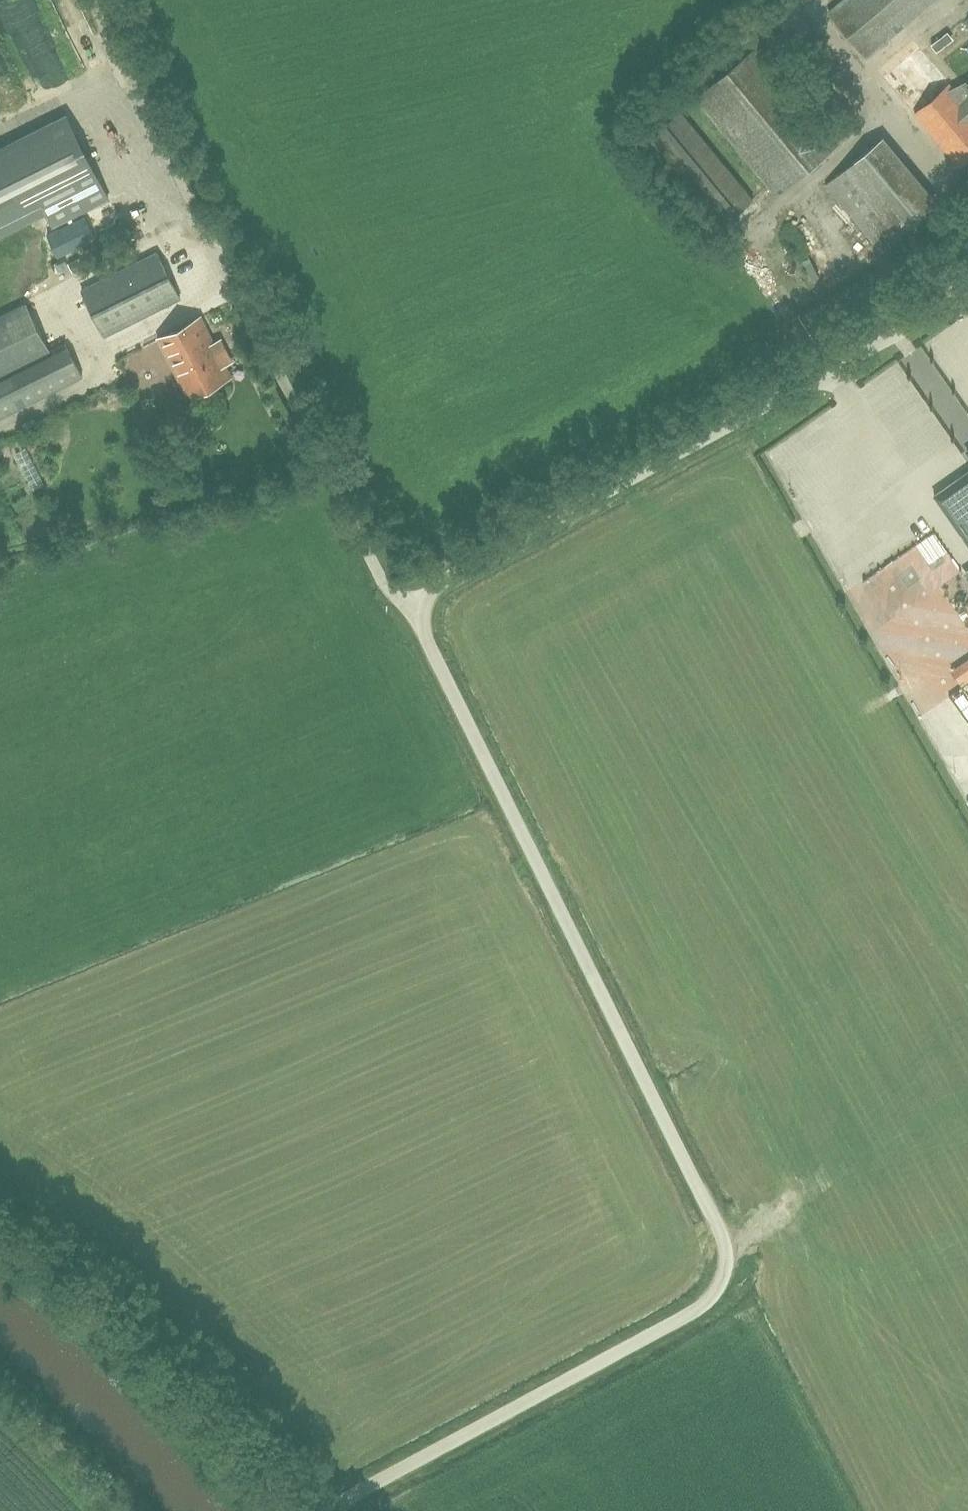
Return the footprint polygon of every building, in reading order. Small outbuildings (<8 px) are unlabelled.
[(829,12),(867,58),(936,0),(843,0),(829,12)] [(937,39),(932,43),(937,50),(943,46),(937,39)] [(827,151),(859,125),(835,96),(816,111),(762,45),(697,98),(775,193),(827,152),(827,151)] [(963,101),(919,49),(883,79),(959,168),(967,161),(967,96),(963,101)] [(650,137),(723,225),(754,199),(682,111),(650,137)] [(67,115),(0,149),(0,235),(46,212),(54,226),(109,199),(67,115)] [(880,251),(928,211),(874,145),(825,185),(880,251)] [(48,235),(58,257),(94,239),(84,218),(48,235)] [(945,256),(934,237),(798,315),(813,340),(839,325),(836,320),(945,256)] [(104,337),(180,299),(157,253),(81,290),(104,337)] [(26,304),(0,316),(0,374),(49,350),(26,304)] [(216,347),(209,332),(201,318),(159,339),(188,398),(231,376),(225,365),(231,362),(222,344),(216,347)] [(82,377),(72,358),(0,393),(0,417),(82,377)] [(936,496),(967,541),(967,474),(936,496)] [(957,671),(967,686),(967,663),(957,671)]
